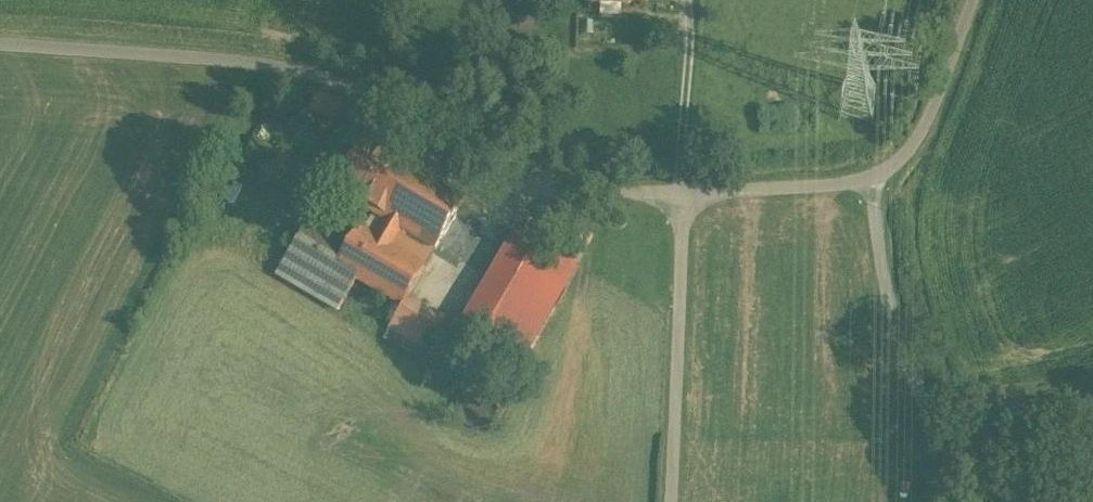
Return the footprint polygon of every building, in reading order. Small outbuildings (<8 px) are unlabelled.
[(403,231),(436,250),(464,200),(365,143),(336,191),(385,220),(403,231)] [(309,220),(295,243),(357,279),(402,306),(407,298),(425,268),(392,248),(403,231),(385,220),(374,238),(358,228),(349,244),(309,220)] [(577,267),(517,232),(461,325),(522,361),(577,267)] [(357,279),(295,243),(276,274),(338,311),(357,279)] [(401,309),(440,332),(447,321),(407,298),(402,306),(401,309)] [(401,309),(389,329),(429,351),(440,332),(401,309)] [(452,339),(440,332),(429,351),(440,358),(452,339)]
